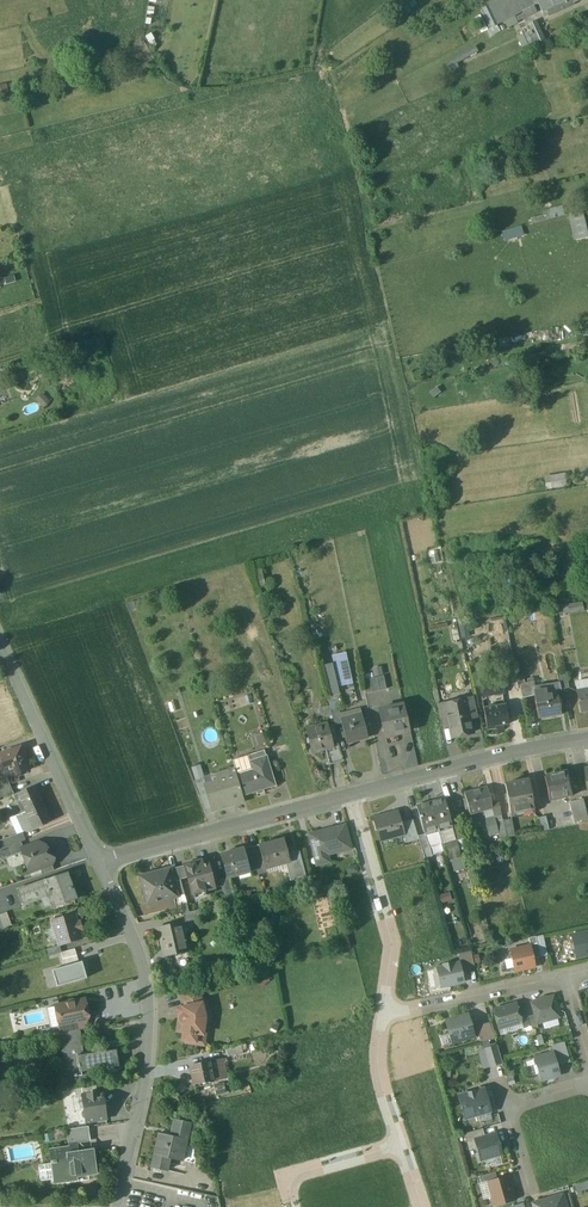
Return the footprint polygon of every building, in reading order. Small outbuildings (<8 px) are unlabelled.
[(545,0),(491,0),(486,3),(497,25),(538,4),(542,2),(545,0)] [(542,2),(546,10),(550,9),(569,0),(545,0),(542,2)] [(546,10),(542,2),(538,4),(542,12),(546,10)] [(543,41),(538,28),(517,35),(522,48),(543,41)] [(587,237),(587,228),(584,214),(569,218),(575,240),(587,237)] [(505,240),(524,235),(521,225),(503,230),(505,240)] [(51,370),(44,372),(48,385),(55,383),(51,370)] [(544,475),(546,489),(568,485),(566,472),(544,475)] [(581,602),(567,605),(569,613),(583,610),(581,602)] [(332,654),(340,686),(353,683),(346,651),(332,654)] [(324,663),(328,695),(338,694),(334,662),(324,663)] [(504,677),(515,675),(514,664),(502,666),(504,677)] [(565,674),(557,676),(560,690),(569,688),(565,674)] [(383,676),(362,681),(365,694),(386,689),(383,676)] [(486,685),(479,686),(481,697),(502,693),(501,682),(486,685)] [(524,684),(519,685),(522,699),(531,697),(528,683),(524,684)] [(576,691),(580,712),(587,711),(587,689),(576,691)] [(544,691),(534,693),(538,719),(560,716),(557,694),(545,696),(544,691)] [(473,696),(462,699),(463,700),(464,705),(465,704),(467,714),(468,714),(469,719),(477,717),(473,696)] [(467,714),(465,704),(464,705),(463,700),(446,704),(447,708),(446,708),(448,716),(452,737),(472,733),(469,719),(468,714),(467,714)] [(446,702),(437,704),(440,718),(448,716),(446,708),(447,708),(446,704),(446,702)] [(403,705),(379,710),(385,737),(395,734),(395,735),(404,733),(404,732),(409,731),(403,705)] [(505,705),(483,709),(487,730),(495,729),(495,727),(508,725),(505,705)] [(338,708),(330,710),(334,726),(341,724),(340,719),(341,719),(338,708)] [(362,718),(350,720),(350,717),(341,719),(340,719),(341,724),(346,744),(367,739),(362,718)] [(327,725),(306,730),(312,753),(325,750),(333,748),(332,744),(327,725)] [(339,742),(332,744),(333,748),(325,750),(328,763),(343,759),(339,742)] [(0,755),(4,766),(8,765),(13,763),(16,768),(18,775),(28,771),(19,749),(0,755)] [(264,751),(248,756),(250,762),(265,757),(264,751)] [(265,757),(250,762),(252,770),(236,775),(242,796),(275,786),(265,757)] [(194,779),(204,777),(200,764),(191,767),(194,779)] [(236,775),(234,770),(216,775),(219,786),(207,790),(206,791),(207,794),(212,811),(227,807),(227,805),(243,799),(236,775)] [(569,772),(544,777),(549,800),(574,795),(569,772)] [(203,779),(193,782),(199,797),(207,794),(206,791),(207,790),(203,779)] [(528,780),(505,784),(510,814),(534,810),(528,780)] [(0,788),(0,798),(13,793),(9,785),(0,788)] [(34,786),(14,796),(18,805),(21,803),(25,812),(42,804),(34,786)] [(487,788),(464,794),(469,814),(483,811),(492,808),(491,804),(487,788)] [(452,826),(444,799),(430,803),(438,830),(452,826)] [(569,803),(575,825),(587,823),(587,815),(584,799),(569,803)] [(497,802),(491,804),(492,808),(494,817),(501,815),(497,802)] [(438,830),(430,803),(417,807),(424,833),(438,830)] [(42,804),(25,812),(31,825),(33,829),(40,826),(40,827),(50,822),(42,804)] [(492,808),(483,811),(489,835),(498,833),(497,830),(494,817),(492,808)] [(31,825),(25,812),(20,815),(26,828),(31,825)] [(397,812),(375,819),(381,840),(403,834),(400,823),(397,812)] [(502,820),(501,815),(494,817),(497,830),(504,828),(502,820)] [(545,816),(537,818),(541,831),(549,830),(545,816)] [(412,819),(400,823),(403,834),(406,843),(418,840),(417,837),(412,819)] [(511,819),(502,820),(504,828),(506,838),(507,838),(514,836),(511,819)] [(459,825),(451,827),(455,840),(462,838),(459,825)] [(345,826),(338,827),(344,850),(351,849),(345,826)] [(338,827),(309,835),(315,858),(344,850),(338,827)] [(504,828),(497,830),(498,833),(499,839),(506,838),(504,828)] [(0,841),(0,847),(1,849),(21,842),(25,841),(22,833),(0,841)] [(425,834),(417,837),(418,840),(421,850),(429,848),(425,834)] [(455,840),(442,844),(445,854),(446,854),(460,850),(465,849),(462,838),(455,840)] [(283,839),(258,846),(263,863),(264,869),(278,866),(277,865),(286,862),(289,861),(287,854),(283,839)] [(0,850),(0,859),(0,860),(22,852),(21,850),(23,849),(21,842),(1,849),(0,850)] [(23,849),(21,850),(22,852),(29,873),(40,869),(52,865),(52,864),(54,860),(52,856),(49,854),(45,846),(40,843),(23,849)] [(258,846),(251,848),(255,864),(255,865),(263,863),(258,846)] [(251,848),(250,847),(243,849),(248,866),(255,864),(251,848)] [(429,848),(421,850),(424,859),(432,857),(429,848)] [(243,849),(220,855),(227,878),(229,878),(250,872),(248,866),(243,849)] [(460,850),(446,854),(448,861),(462,857),(460,850)] [(298,851),(287,854),(289,861),(286,862),(290,881),(305,877),(298,851)] [(200,862),(184,866),(192,895),(214,889),(208,866),(202,867),(200,862)] [(255,864),(248,866),(250,872),(257,871),(255,865),(255,864)] [(52,865),(40,869),(42,875),(54,871),(52,865)] [(170,868),(156,872),(156,873),(148,876),(148,874),(139,876),(146,905),(178,897),(174,882),(170,868)] [(65,875),(18,891),(22,902),(50,892),(54,905),(73,898),(70,891),(72,890),(71,887),(69,888),(65,875)] [(235,901),(229,878),(227,878),(220,879),(226,904),(235,901)] [(184,895),(180,880),(174,882),(178,897),(184,895)] [(186,903),(180,905),(183,913),(189,912),(187,905),(186,903)] [(194,903),(187,905),(189,912),(196,910),(194,903)] [(189,912),(183,913),(185,922),(200,919),(198,910),(196,910),(189,912)] [(0,915),(0,919),(3,929),(11,926),(6,913),(0,915)] [(74,914),(52,921),(59,946),(81,939),(78,930),(82,929),(80,922),(76,923),(74,914)] [(180,923),(158,928),(165,957),(187,952),(180,923)] [(571,936),(576,957),(587,954),(587,932),(571,936)] [(535,937),(528,938),(530,947),(533,959),(540,958),(535,937)] [(59,946),(45,950),(47,957),(61,953),(59,946)] [(530,947),(509,951),(514,971),(535,966),(533,959),(530,947)] [(65,967),(78,963),(74,949),(61,953),(65,967)] [(471,952),(457,955),(459,963),(461,971),(474,968),(471,952)] [(57,987),(87,978),(82,962),(78,963),(65,967),(52,970),(57,987)] [(459,963),(452,965),(452,963),(443,965),(443,967),(436,969),(440,987),(463,982),(461,971),(459,963)] [(199,990),(182,994),(185,1007),(202,1003),(201,1001),(199,990)] [(553,996),(530,1002),(534,1015),(536,1024),(559,1018),(553,996)] [(73,1000),(69,1001),(67,1004),(59,1005),(60,1015),(58,1015),(59,1017),(61,1017),(63,1026),(83,1022),(84,1022),(88,1017),(85,1000),(75,1002),(73,1000)] [(185,1007),(182,1008),(184,1014),(182,1015),(181,1016),(180,1018),(179,1019),(177,1031),(183,1032),(182,1040),(195,1042),(196,1034),(203,1035),(205,1017),(204,1013),(209,1012),(206,1000),(201,1001),(202,1003),(185,1007)] [(516,1004),(493,1011),(498,1029),(521,1022),(517,1008),(516,1004)] [(524,1007),(517,1008),(521,1022),(523,1029),(530,1027),(524,1007)] [(468,1014),(445,1021),(451,1044),(474,1037),(468,1014)] [(534,1015),(527,1017),(531,1031),(538,1029),(536,1024),(534,1015)] [(83,1022),(63,1026),(58,1027),(60,1034),(80,1030),(84,1029),(83,1022)] [(493,1039),(489,1023),(482,1025),(487,1041),(493,1039)] [(482,1025),(475,1027),(480,1042),(487,1041),(482,1025)] [(60,1034),(55,1035),(56,1043),(60,1042),(60,1040),(81,1037),(80,1030),(60,1034)] [(81,1037),(60,1040),(60,1042),(66,1082),(86,1080),(85,1070),(118,1066),(116,1050),(83,1054),(81,1037)] [(552,1046),(554,1053),(566,1050),(564,1042),(552,1046)] [(241,1044),(225,1048),(227,1057),(243,1053),(241,1044)] [(497,1045),(483,1049),(488,1068),(502,1064),(497,1045)] [(560,1075),(554,1053),(534,1058),(536,1065),(533,1066),(536,1075),(539,1074),(540,1080),(560,1075)] [(209,1061),(191,1066),(195,1084),(214,1080),(209,1061)] [(83,1096),(96,1094),(95,1086),(74,1090),(75,1097),(83,1096)] [(483,1089),(458,1096),(465,1119),(490,1112),(483,1089)] [(106,1120),(102,1093),(96,1094),(83,1096),(87,1123),(106,1120)] [(171,1136),(159,1134),(152,1168),(166,1171),(168,1164),(165,1162),(166,1158),(182,1161),(190,1123),(174,1120),(171,1136)] [(86,1127),(67,1130),(69,1144),(88,1141),(86,1127)] [(482,1129),(464,1134),(466,1143),(474,1141),(474,1140),(485,1137),(482,1129)] [(485,1137),(474,1140),(474,1141),(480,1161),(502,1154),(496,1134),(485,1137)] [(71,1148),(50,1151),(52,1163),(55,1163),(57,1179),(95,1174),(92,1150),(71,1153),(71,1148)] [(495,1172),(479,1177),(481,1184),(486,1182),(497,1179),(495,1172)] [(497,1179),(486,1182),(493,1206),(515,1200),(508,1176),(497,1179)] [(587,1188),(587,1181),(575,1183),(576,1190),(587,1188)] [(532,1204),(533,1206),(565,1206),(562,1195),(532,1204)]
